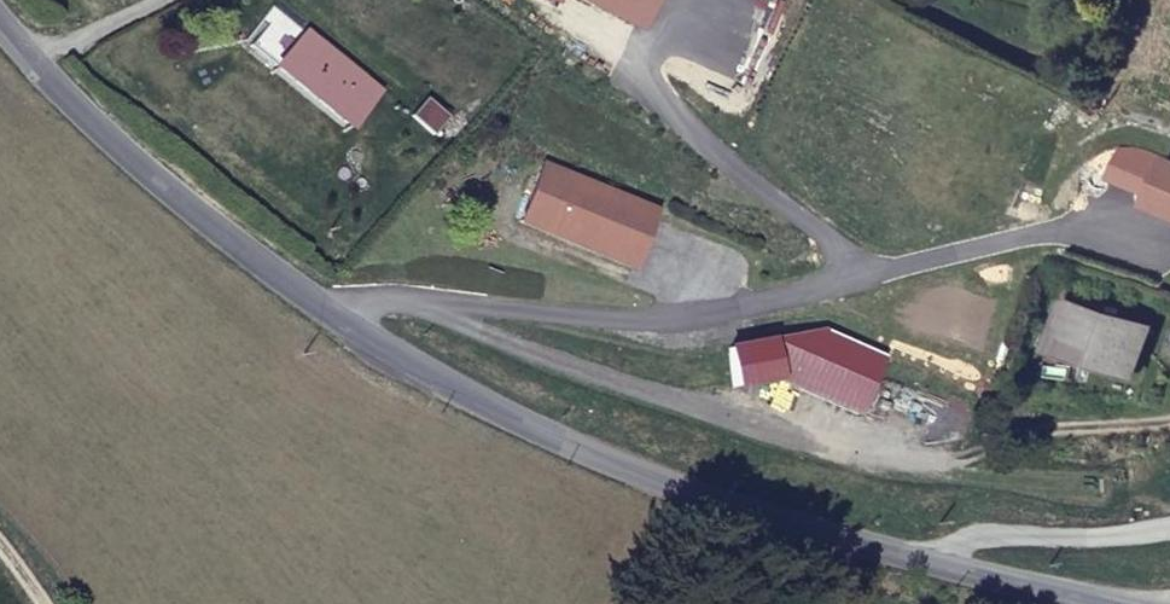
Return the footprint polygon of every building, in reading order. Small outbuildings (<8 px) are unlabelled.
[(316,0),(304,0),(268,56),(344,108),(370,68),(325,38),(339,15),(316,0)] [(541,141),(527,174),(630,226),(647,190),(541,141)] [(1145,157),(1128,202),(1169,219),(1169,167),(1145,157)] [(630,226),(527,174),(517,195),(621,246),(630,226)] [(1126,327),(1053,312),(1043,356),(1116,370),(1126,327)] [(807,316),(710,331),(717,370),(759,362),(832,403),(862,344),(807,316)]
